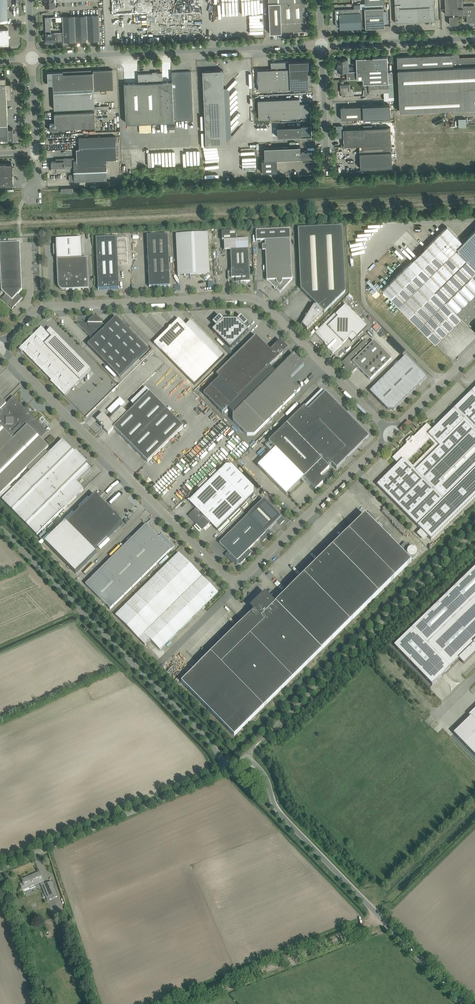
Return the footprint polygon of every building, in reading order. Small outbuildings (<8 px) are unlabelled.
[(270,33),(282,33),(282,32),(293,31),(294,33),(294,31),(306,31),(304,0),(268,0),(270,33)] [(395,23),(397,23),(397,22),(416,21),(416,22),(420,22),(419,21),(429,20),(429,21),(435,21),(434,0),(394,0),(395,23)] [(463,5),(463,0),(445,0),(445,14),(449,14),(449,24),(459,24),(458,13),(464,13),(463,5)] [(360,8),(361,28),(361,27),(366,27),(366,28),(385,27),(384,7),(382,7),(382,3),(360,4),(360,8)] [(463,5),(464,13),(466,13),(467,16),(467,23),(474,22),(474,15),(474,4),(463,5)] [(340,29),(361,28),(360,8),(335,9),(335,25),(340,25),(340,29)] [(63,17),(63,32),(64,41),(100,40),(99,15),(63,17)] [(63,32),(60,32),(51,33),(50,24),(51,24),(51,17),(45,17),(46,33),(46,42),(56,42),(56,41),(64,41),(63,32)] [(0,45),(9,44),(8,29),(0,29),(0,45)] [(397,57),(399,111),(444,109),(446,109),(450,109),(453,109),(469,108),(469,109),(474,109),(474,57),(459,58),(459,54),(397,57)] [(387,57),(387,56),(372,57),(366,57),(367,57),(356,58),(357,71),(350,71),(347,71),(347,79),(357,79),(357,78),(363,78),(363,83),(364,83),(364,84),(388,82),(387,57)] [(350,71),(349,67),(348,67),(348,59),(337,59),(337,65),(338,65),(338,72),(341,72),(342,72),(347,71),(350,71)] [(309,88),(308,68),(309,68),(308,61),(271,62),(271,69),(257,70),(258,90),(309,88)] [(95,107),(94,90),(113,89),(112,69),(93,70),(93,72),(63,74),(63,71),(47,72),(48,85),(53,84),(54,109),(95,107)] [(202,71),(206,146),(226,145),(223,70),(202,71)] [(162,72),(138,74),(138,83),(124,84),(126,122),(174,120),(174,117),(175,117),(176,120),(193,119),(191,71),(172,72),(172,82),(163,82),(162,72)] [(388,82),(364,84),(365,89),(368,89),(369,93),(389,92),(388,82)] [(0,83),(0,124),(8,124),(7,99),(12,98),(11,83),(6,83),(0,83)] [(341,93),(342,96),(353,95),(353,92),(352,92),(352,88),(350,88),(350,84),(340,84),(341,92),(341,93)] [(310,116),(309,104),(300,104),(300,98),(258,100),(258,119),(310,116)] [(390,117),(390,113),(389,105),(363,106),(341,107),(341,119),(363,118),(390,117)] [(50,123),(50,130),(66,129),(65,128),(95,127),(95,111),(54,113),(55,123),(50,123)] [(458,118),(458,126),(466,126),(466,118),(458,118)] [(0,124),(0,139),(3,139),(3,140),(13,139),(13,128),(8,128),(8,124),(0,124)] [(301,126),(277,127),(277,137),(305,136),(311,135),(311,124),(301,125),(301,126)] [(359,145),(391,144),(390,127),(343,129),(344,146),(359,145)] [(69,181),(74,181),(107,180),(106,158),(117,158),(116,136),(79,138),(79,148),(76,148),(77,160),(74,160),(74,158),(64,158),(64,161),(52,161),(52,165),(50,165),(50,168),(52,168),(52,171),(61,171),(61,172),(74,171),(74,174),(69,174),(69,181)] [(360,153),(391,152),(391,144),(359,145),(360,153)] [(261,160),(262,172),(262,174),(266,174),(266,172),(277,171),(277,159),(312,158),(312,152),(307,152),(307,151),(304,151),(304,152),(301,152),(300,146),(264,148),(265,160),(261,160)] [(240,151),(242,167),(249,166),(248,163),(245,163),(245,159),(248,159),(248,155),(244,155),(244,153),(246,152),(245,150),(240,151)] [(391,152),(360,153),(360,168),(392,167),(391,152)] [(13,185),(13,174),(13,166),(13,167),(12,167),(12,163),(6,164),(6,163),(0,163),(0,185),(13,185)] [(305,317),(306,318),(301,325),(302,326),(302,325),(303,325),(303,326),(307,330),(323,315),(322,314),(324,313),(345,292),(342,227),(298,229),(301,289),(316,305),(315,307),(314,306),(308,316),(307,315),(306,316),(305,316),(305,317)] [(462,242),(447,227),(383,290),(435,343),(461,317),(467,323),(474,315),(474,230),(462,242)] [(265,241),(267,278),(266,280),(280,293),(293,278),(292,277),(290,230),(256,231),(256,241),(265,241)] [(231,282),(232,283),(234,283),(236,283),(236,284),(238,284),(240,284),(240,285),(242,284),(244,283),(244,284),(246,284),(246,283),(248,283),(250,283),(248,240),(236,240),(236,232),(222,233),(222,241),(224,241),(225,251),(231,251),(232,271),(228,271),(228,279),(228,280),(230,280),(231,281),(231,282)] [(208,233),(176,235),(178,276),(200,275),(200,274),(201,276),(204,279),(210,273),(207,270),(207,269),(209,269),(208,233)] [(149,287),(170,286),(168,235),(147,236),(149,287)] [(117,237),(96,238),(98,289),(119,289),(118,263),(128,263),(127,237),(117,237)] [(81,240),(56,241),(57,260),(58,283),(58,284),(58,285),(59,286),(59,287),(60,288),(61,289),(62,289),(63,290),(64,290),(65,290),(66,290),(89,289),(87,259),(82,259),(81,240)] [(12,309),(22,298),(18,294),(22,290),(20,243),(0,244),(0,259),(1,291),(6,295),(2,299),(12,309)] [(329,346),(327,348),(333,354),(353,333),(357,337),(352,342),(367,327),(346,305),(336,314),(335,314),(315,333),(326,344),(327,344),(329,346)] [(237,320),(223,320),(220,316),(212,323),(216,327),(212,330),(230,348),(248,331),(245,327),(248,323),(241,316),(237,320)] [(89,322),(89,324),(88,324),(77,324),(91,338),(93,336),(95,338),(87,345),(119,378),(148,349),(116,317),(105,328),(103,325),(105,324),(102,324),(101,324),(101,322),(100,320),(98,319),(92,319),(90,320),(89,322)] [(154,344),(161,351),(194,385),(224,355),(191,321),(186,326),(179,319),(154,344)] [(51,380),(58,387),(57,388),(65,396),(91,370),(56,334),(52,337),(41,327),(20,348),(51,380)] [(270,350),(256,336),(216,375),(219,378),(212,385),(203,394),(222,413),(227,408),(233,414),(275,372),(270,366),(274,362),(275,362),(288,349),(280,340),(270,350)] [(346,369),(347,370),(347,369),(349,370),(352,373),(357,368),(370,380),(392,359),(374,341),(371,344),(366,339),(342,363),(345,366),(344,368),(343,368),(344,368),(346,369)] [(275,372),(233,414),(233,421),(247,435),(254,435),(300,390),(290,379),(304,365),(294,354),(275,372)] [(387,410),(394,410),(427,378),(405,356),(370,392),(387,410)] [(102,391),(104,394),(97,400),(99,403),(107,397),(104,394),(116,384),(113,380),(110,383),(108,381),(103,385),(105,388),(102,391)] [(433,430),(427,424),(413,438),(411,438),(411,439),(411,440),(408,443),(406,443),(406,444),(392,458),(398,464),(377,485),(431,540),(474,497),(474,388),(433,430)] [(102,427),(103,427),(105,428),(104,429),(108,434),(114,428),(147,463),(183,427),(149,393),(128,414),(122,408),(109,420),(103,413),(96,420),(100,424),(101,424),(101,425),(101,426),(101,427),(102,427)] [(336,469),(369,437),(325,393),(308,411),(304,407),(269,442),(275,449),(258,466),(286,495),(304,478),(316,490),(324,481),(320,476),(329,467),(332,464),(336,469)] [(1,500),(12,489),(9,486),(27,468),(31,472),(48,454),(45,451),(49,447),(41,439),(48,432),(13,397),(6,404),(0,398),(0,498),(1,500)] [(52,435),(46,440),(50,445),(55,439),(52,435)] [(12,489),(1,500),(37,536),(84,490),(77,483),(91,469),(86,464),(87,462),(83,458),(84,456),(82,454),(81,455),(76,451),(75,452),(63,440),(48,454),(31,472),(13,489),(12,489)] [(190,517),(201,529),(201,528),(204,528),(204,529),(210,523),(217,530),(254,493),(254,488),(232,464),(231,465),(236,469),(225,479),(218,472),(189,501),(188,501),(196,508),(190,514),(190,515),(190,517)] [(66,522),(45,543),(76,574),(96,553),(94,551),(123,523),(118,518),(119,516),(115,513),(114,514),(95,494),(66,523),(66,522)] [(240,564),(251,554),(252,553),(249,550),(260,539),(263,542),(272,533),(269,530),(277,522),(280,525),(285,521),(264,499),(219,543),(228,552),(225,555),(234,564),(235,563),(236,565),(238,565),(239,564),(240,564)] [(254,601),(253,602),(254,602),(255,603),(250,607),(254,611),(252,613),(181,682),(234,736),(411,562),(365,515),(333,547),(288,591),(275,603),(265,593),(257,601),(256,600),(257,599),(256,599),(255,600),(254,601)] [(162,534),(158,537),(146,525),(85,585),(110,610),(175,546),(162,534)] [(406,530),(395,542),(403,550),(415,538),(406,530)] [(418,540),(408,551),(417,559),(427,549),(418,540)] [(160,650),(205,606),(218,593),(179,553),(116,616),(145,646),(150,640),(160,650)] [(394,646),(403,655),(432,685),(450,667),(459,659),(464,664),(474,654),(473,653),(474,652),(474,567),(394,646)] [(175,657),(163,668),(167,673),(180,661),(175,657)] [(469,715),(471,717),(454,733),(474,756),(474,709),(469,715)] [(438,732),(443,728),(439,723),(434,727),(438,732)] [(35,885),(34,884),(35,884),(43,881),(40,872),(22,880),(23,882),(22,882),(23,883),(20,884),(23,891),(30,888),(30,889),(35,887),(35,885)] [(53,886),(51,882),(45,885),(48,892),(45,893),(48,901),(51,899),(57,897),(53,886)] [(62,913),(60,914),(57,915),(61,922),(65,920),(62,913)]
